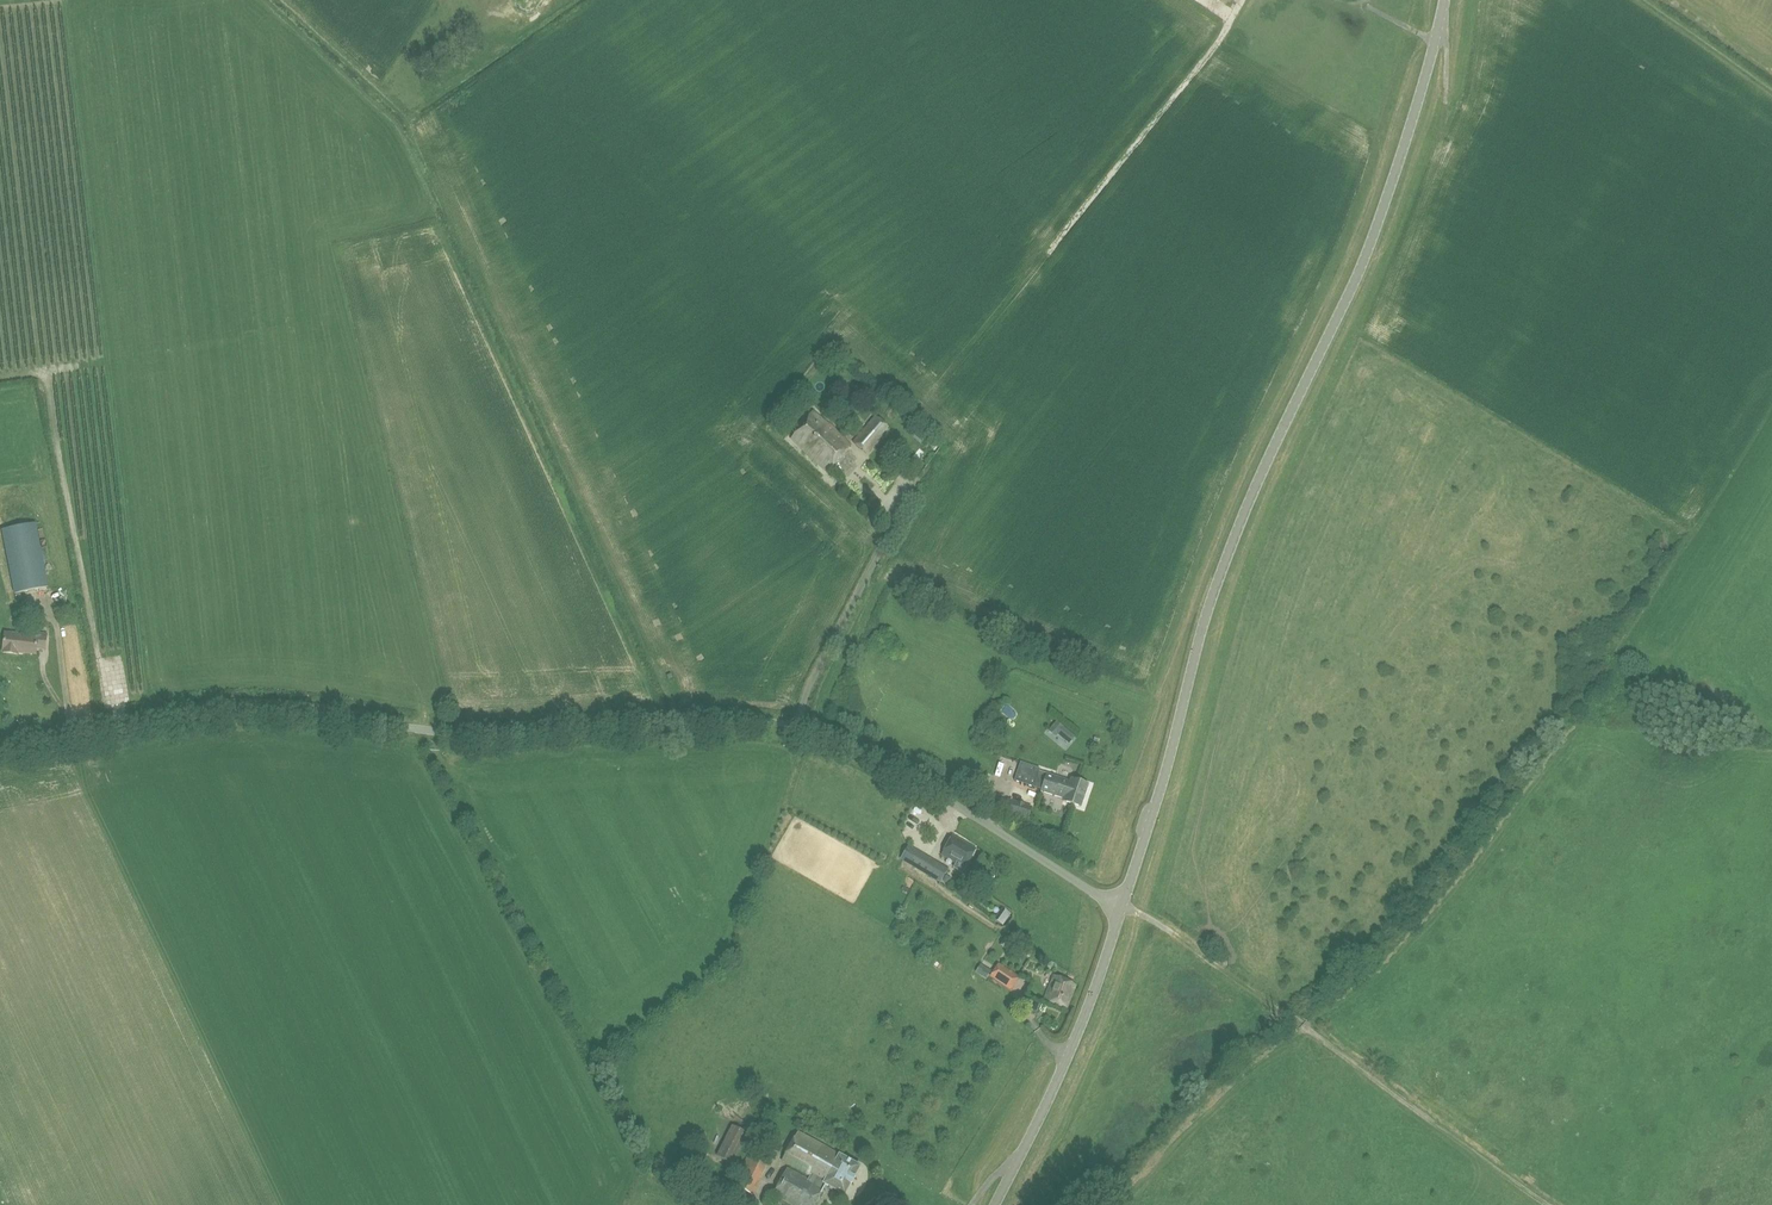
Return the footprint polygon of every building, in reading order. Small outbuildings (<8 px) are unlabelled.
[(826,472),(849,446),(842,438),(830,427),(813,413),(792,439),(826,472)] [(884,438),(882,436),(889,427),(876,415),(868,424),(852,443),(867,456),(884,438)] [(15,595),(48,588),(35,523),(2,530),(15,595)] [(18,655),(18,653),(36,655),(36,648),(45,649),(46,635),(39,634),(38,637),(5,633),(3,653),(18,655)] [(349,720),(360,719),(359,712),(349,713),(349,720)] [(1064,738),(1068,742),(1074,735),(1070,732),(1064,738)] [(1014,781),(1041,789),(1040,791),(1063,799),(1063,801),(1080,807),(1089,784),(1071,778),(1070,781),(1047,773),(1039,771),(1040,768),(1020,762),(1014,781)] [(979,774),(966,767),(960,779),(973,785),(979,774)] [(1031,806),(1008,799),(1004,812),(1028,819),(1031,806)] [(941,856),(956,864),(954,868),(962,872),(976,848),(952,835),(941,856)] [(908,852),(903,860),(940,882),(945,874),(908,852)] [(992,970),(981,963),(975,972),(986,979),(992,970)] [(999,963),(990,977),(1010,990),(1019,977),(999,963)] [(1044,999),(1067,1009),(1076,985),(1053,976),(1044,999)] [(722,1154),(735,1161),(748,1138),(736,1131),(722,1154)] [(798,1132),(782,1161),(810,1176),(808,1180),(787,1168),(773,1195),(791,1204),(814,1204),(825,1184),(844,1195),(850,1184),(854,1178),(860,1166),(798,1132)] [(753,1144),(733,1184),(752,1193),(772,1153),(753,1144)]
